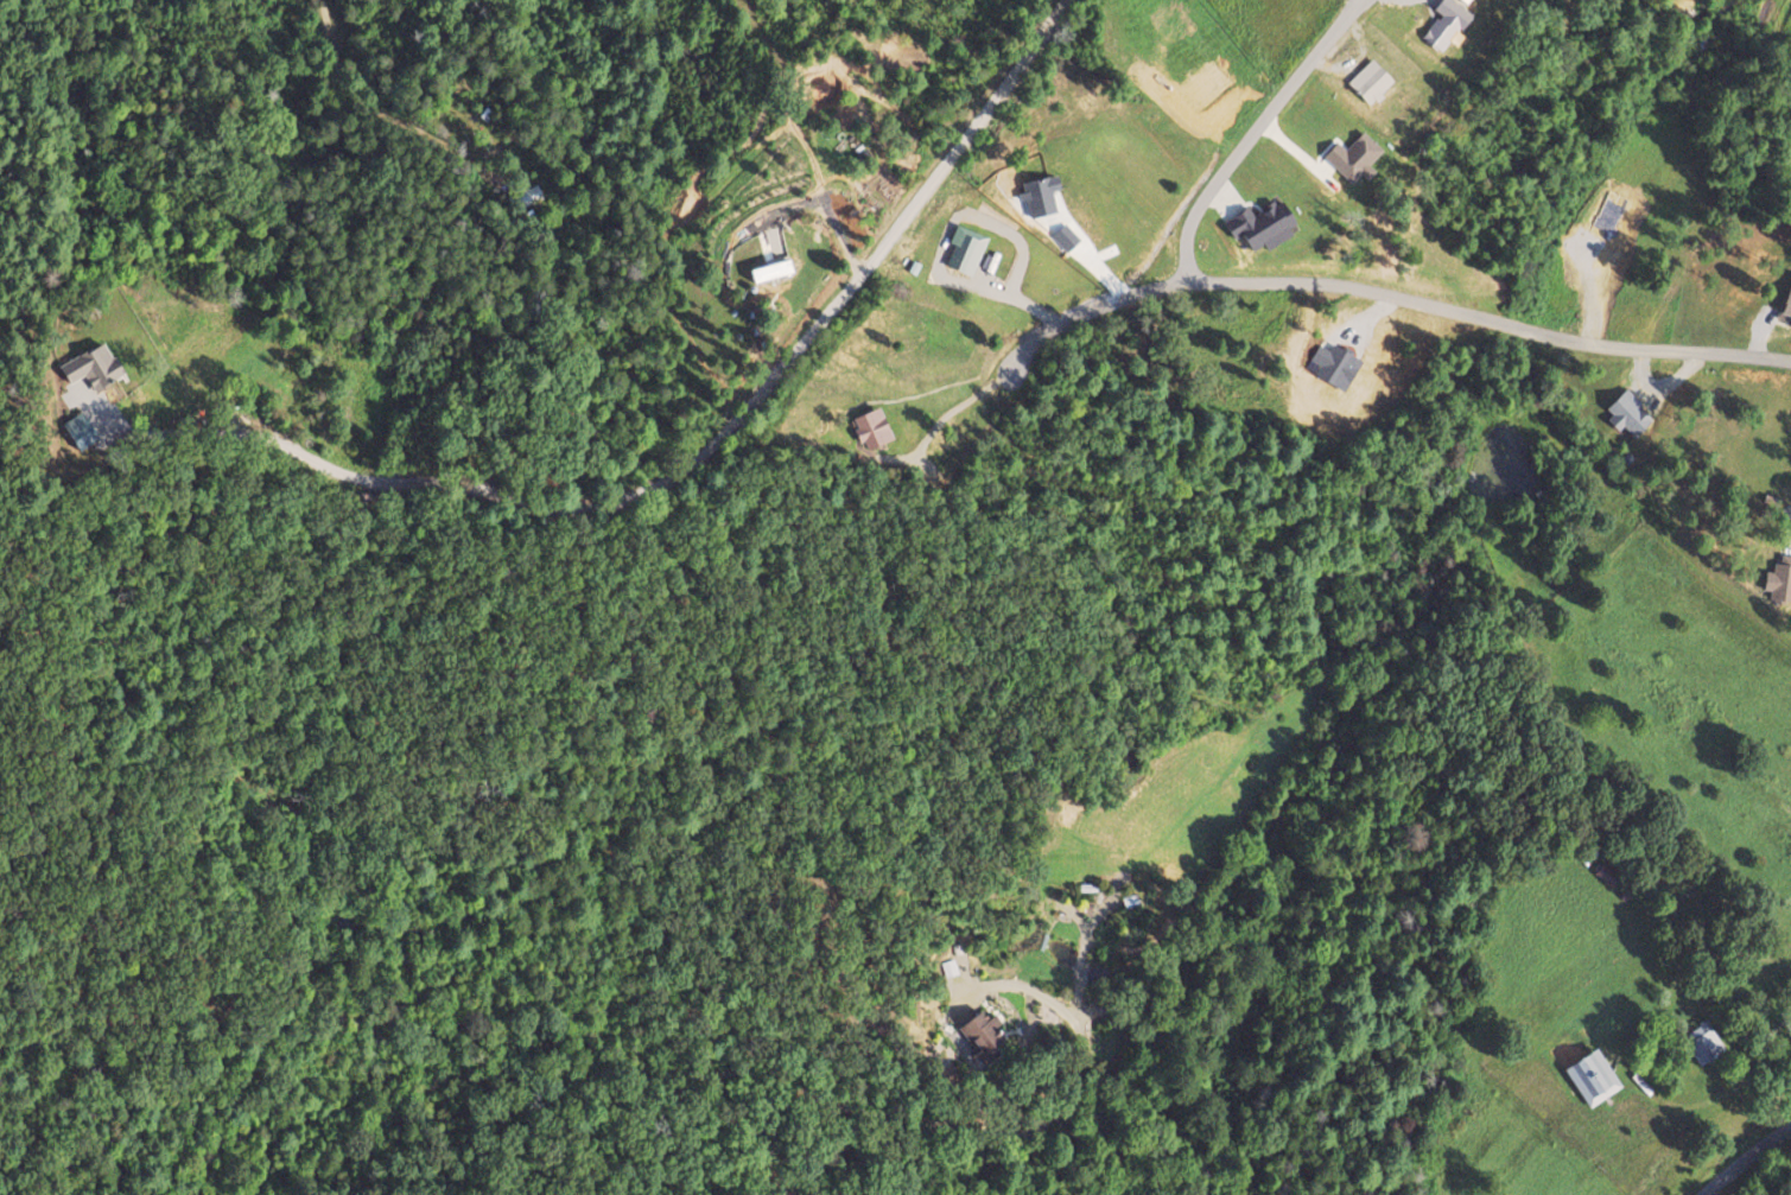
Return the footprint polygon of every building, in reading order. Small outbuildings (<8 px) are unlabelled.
[(1454,0),(1439,0),(1433,8),(1440,13),(1422,36),(1441,52),(1471,14),(1454,0)] [(1394,82),(1372,58),(1347,81),(1369,105),(1394,82)] [(1351,182),(1360,173),(1366,179),(1374,171),(1368,164),(1381,150),(1362,131),(1345,149),(1336,141),(1322,155),(1351,182)] [(1050,190),(1058,188),(1054,173),(1021,182),(1024,192),(1022,192),(1029,217),(1055,210),(1050,190)] [(1222,220),(1233,238),(1241,233),(1251,250),(1262,243),(1265,247),(1297,227),(1279,198),(1253,214),(1247,205),(1222,220)] [(945,265),(971,275),(985,236),(955,225),(949,242),(953,244),(945,265)] [(791,272),(787,257),(748,267),(752,282),(791,272)] [(1776,317),(1790,323),(1790,278),(1776,317)] [(90,387),(119,377),(106,343),(57,361),(65,382),(85,374),(90,387)] [(1622,425),(1634,437),(1653,417),(1623,388),(1602,411),(1620,428),(1622,425)] [(850,419),(860,441),(862,440),(867,450),(892,438),(877,406),(850,419)] [(96,440),(83,411),(62,421),(76,450),(96,440)] [(1122,897),(1124,907),(1139,904),(1136,893),(1122,897)] [(1000,1052),(993,1045),(1002,1036),(994,1028),(1000,1022),(992,1014),(987,1018),(978,1008),(956,1028),(973,1046),(967,1052),(982,1069),(1000,1052)] [(1699,1064),(1723,1048),(1705,1020),(1680,1036),(1699,1064)] [(1588,1108),(1621,1087),(1595,1047),(1562,1069),(1588,1108)]
